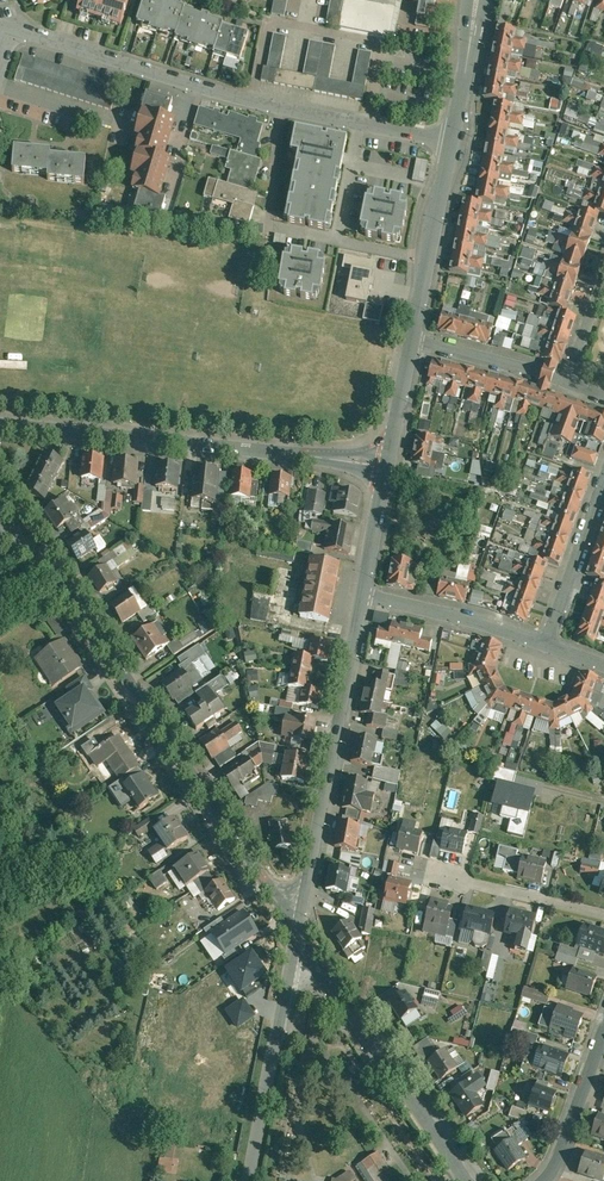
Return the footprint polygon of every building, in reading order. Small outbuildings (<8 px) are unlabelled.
[(79,11),(121,25),(129,0),(82,0),(79,11)] [(159,0),(145,0),(138,22),(177,35),(184,12),(185,9),(171,4),(172,2),(165,0),(164,2),(159,0)] [(272,15),(285,17),(288,0),(275,0),(272,15)] [(327,24),(341,27),(346,0),(331,0),(327,24)] [(408,1),(422,3),(419,17),(425,19),(428,5),(436,6),(437,0),(408,0),(408,1)] [(552,0),(550,6),(561,10),(564,0),(552,0)] [(513,5),(502,2),(498,24),(507,26),(513,5)] [(574,2),(569,15),(575,17),(577,11),(580,4),(579,3),(574,2)] [(596,9),(595,8),(591,20),(598,23),(602,11),(596,9)] [(203,18),(184,12),(177,35),(176,38),(215,50),(223,26),(223,24),(209,20),(210,17),(204,15),(203,18)] [(425,19),(419,17),(417,25),(431,28),(433,20),(425,19)] [(236,30),(223,26),(215,50),(214,52),(227,56),(236,30)] [(516,31),(498,27),(497,34),(496,34),(495,39),(526,45),(527,40),(514,37),(516,31)] [(249,34),(236,30),(227,56),(241,61),(249,34)] [(286,36),(273,33),(267,67),(271,68),(277,69),(279,69),(286,36)] [(526,45),(495,39),(494,45),(493,51),(511,54),(512,48),(524,51),(525,51),(526,45)] [(549,44),(532,40),(532,41),(527,40),(526,45),(548,50),(548,49),(549,44)] [(335,46),(309,41),(303,74),(310,75),(317,77),(329,79),(335,46)] [(585,53),(598,56),(600,46),(587,44),(585,53)] [(524,51),(512,48),(511,54),(511,55),(523,57),(524,51)] [(372,53),(359,50),(352,84),(365,86),(372,53)] [(511,54),(493,51),(492,57),(491,63),(522,69),(523,63),(510,61),(511,55),(511,54)] [(95,77),(25,55),(21,67),(26,69),(91,89),(95,77)] [(522,69),(491,63),(490,68),(489,74),(507,78),(508,72),(517,73),(521,74),(522,69)] [(264,66),(261,79),(268,81),(271,68),(267,67),(264,66)] [(21,67),(17,81),(22,82),(26,69),(21,67)] [(277,69),(271,68),(268,81),(274,82),(277,69)] [(91,89),(26,69),(22,82),(111,109),(115,97),(91,89)] [(279,69),(277,69),(274,82),(281,83),(284,70),(279,69)] [(559,83),(575,86),(576,82),(569,81),(571,70),(563,69),(559,83)] [(290,71),(284,70),(281,83),(288,85),(290,71)] [(297,73),(290,71),(288,85),(294,86),(297,73)] [(303,74),(297,73),(294,86),(301,87),(303,74)] [(310,75),(303,74),(301,87),(307,89),(310,75)] [(507,78),(489,74),(488,80),(487,80),(486,86),(517,92),(518,86),(505,84),(507,78)] [(317,77),(310,75),(307,89),(314,90),(317,77)] [(329,79),(317,77),(314,90),(362,100),(365,86),(329,79)] [(531,85),(521,83),(520,92),(529,94),(531,85)] [(517,92),(486,86),(485,91),(484,98),(496,100),(502,101),(503,95),(509,96),(516,97),(517,92)] [(173,99),(151,93),(148,102),(144,102),(141,112),(148,114),(167,120),(173,99)] [(526,109),(501,104),(502,101),(496,100),(494,109),(493,115),(524,121),(526,109)] [(253,123),(247,121),(248,119),(228,113),(227,118),(217,115),(218,114),(200,108),(195,125),(223,134),(243,141),(241,145),(240,145),(239,148),(240,149),(240,151),(236,150),(235,153),(256,159),(260,144),(257,143),(262,126),(253,124),(253,123)] [(561,122),(571,124),(574,110),(565,108),(561,122)] [(167,120),(148,114),(145,124),(141,123),(137,134),(141,136),(139,142),(144,144),(142,152),(144,153),(163,158),(174,122),(167,120)] [(581,114),(579,119),(590,123),(589,126),(596,128),(596,130),(603,132),(603,122),(598,120),(581,114)] [(524,121),(493,115),(492,121),(491,126),(508,130),(510,124),(522,126),(524,121)] [(508,130),(491,126),(489,132),(488,138),(519,144),(520,138),(507,136),(508,130)] [(346,141),(293,131),(289,155),(296,157),(284,223),(330,232),(346,141)] [(595,139),(587,136),(584,144),(601,150),(603,145),(594,142),(595,139)] [(519,144),(488,138),(487,144),(486,150),(504,153),(505,147),(515,149),(518,149),(519,144)] [(601,150),(584,144),(582,149),(599,155),(601,150)] [(229,151),(211,145),(209,154),(227,159),(229,151)] [(515,149),(505,147),(504,153),(514,155),(515,149)] [(504,153),(486,150),(484,159),(483,165),(514,171),(515,165),(502,163),(504,153)] [(85,161),(50,159),(51,153),(16,151),(14,174),(48,176),(47,181),(84,183),(85,161)] [(235,153),(229,151),(227,159),(224,168),(228,170),(229,166),(235,168),(229,186),(251,192),(260,160),(256,159),(235,153)] [(163,158),(144,153),(141,162),(138,161),(134,174),(138,175),(137,181),(140,183),(138,191),(144,193),(159,197),(170,160),(163,158)] [(529,160),(526,170),(538,174),(541,164),(529,160)] [(428,164),(416,161),(412,182),(424,184),(428,164)] [(595,167),(582,162),(580,168),(593,172),(595,167)] [(514,171),(483,165),(482,170),(482,171),(481,176),(499,180),(500,174),(513,176),(514,171)] [(595,167),(593,172),(603,176),(603,170),(595,167)] [(593,172),(580,168),(578,174),(591,178),(593,172)] [(593,172),(591,178),(603,182),(601,188),(603,189),(603,176),(593,172)] [(499,180),(481,176),(480,182),(479,182),(478,188),(509,194),(510,188),(497,186),(499,180)] [(229,186),(209,179),(204,196),(233,206),(229,219),(249,225),(258,194),(251,192),(229,186)] [(531,187),(523,185),(522,191),(521,196),(528,198),(531,187)] [(509,194),(478,188),(477,194),(476,203),(482,204),(482,201),(494,203),(495,197),(508,199),(509,194)] [(601,188),(599,194),(587,189),(585,195),(603,201),(603,189),(601,188)] [(585,195),(574,191),(572,196),(583,200),(585,195)] [(159,197),(144,193),(142,201),(138,200),(135,210),(161,217),(166,199),(159,197)] [(385,202),(386,199),(366,195),(358,236),(376,240),(377,237),(382,238),(381,241),(399,245),(407,203),(390,200),(389,203),(385,202)] [(585,195),(583,200),(596,204),(593,211),(599,213),(603,214),(603,201),(585,195)] [(476,203),(464,200),(463,207),(462,207),(461,212),(492,218),(493,213),(480,210),(482,204),(476,203)] [(494,206),(482,204),(480,210),(493,213),(494,206)] [(592,213),(581,210),(579,216),(567,212),(566,212),(565,217),(595,227),(596,221),(599,213),(593,211),(592,213)] [(522,225),(524,214),(510,211),(508,221),(522,225)] [(492,218),(461,212),(460,218),(459,224),(477,227),(478,221),(491,224),(492,218)] [(595,227),(565,217),(563,222),(575,226),(574,232),(573,233),(591,238),(592,232),(593,233),(595,227)] [(249,225),(229,219),(225,232),(246,233),(249,225)] [(477,227),(459,224),(458,230),(457,236),(488,242),(489,236),(476,234),(477,227)] [(574,232),(560,227),(560,228),(558,227),(556,234),(559,234),(571,238),(573,233),(574,232)] [(526,231),(523,240),(530,243),(534,233),(526,231)] [(591,238),(573,233),(571,238),(559,234),(557,239),(587,249),(591,238)] [(271,235),(270,242),(281,244),(282,237),(271,235)] [(488,242),(457,236),(456,241),(455,247),(473,251),(473,250),(474,244),(487,247),(488,242)] [(502,239),(489,236),(488,242),(497,244),(501,245),(502,239)] [(557,240),(548,237),(547,242),(556,245),(557,240)] [(587,249),(557,239),(557,240),(556,245),(558,246),(568,249),(566,255),(583,261),(587,249)] [(487,247),(474,244),(473,250),(486,253),(487,247)] [(568,249),(558,246),(556,252),(566,255),(568,249)] [(473,251),(455,247),(454,253),(453,253),(452,259),(483,265),(484,259),(471,257),(473,251)] [(486,253),(473,250),(473,251),(471,257),(484,259),(486,253)] [(303,262),(304,258),(284,255),(277,297),(296,300),(296,296),(301,297),(301,301),(318,304),(325,262),(308,259),(307,262),(303,262)] [(583,261),(566,255),(565,260),(564,260),(562,266),(552,262),(550,262),(548,267),(578,277),(582,265),(581,265),(583,261)] [(371,261),(345,256),(343,268),(352,270),(352,269),(369,272),(371,261)] [(564,260),(554,256),(552,262),(562,266),(564,260)] [(510,269),(511,261),(489,258),(488,266),(510,269)] [(483,265),(452,259),(451,264),(451,265),(450,271),(468,274),(469,268),(482,270),(483,265)] [(537,263),(524,259),(522,264),(535,269),(537,263)] [(548,267),(537,263),(535,269),(546,272),(548,267)] [(578,277),(548,267),(546,272),(559,276),(557,282),(574,288),(578,277)] [(482,270),(469,268),(468,274),(481,277),(482,270)] [(496,275),(504,278),(506,271),(499,268),(496,275)] [(369,272),(352,269),(352,270),(348,292),(351,293),(349,301),(367,305),(367,304),(370,288),(375,288),(376,282),(372,281),(374,273),(369,272)] [(518,279),(520,271),(511,269),(509,277),(518,279)] [(464,288),(473,288),(473,279),(465,278),(464,288)] [(574,288),(557,282),(555,288),(542,284),(540,289),(570,299),(572,294),(574,288),(574,289),(574,288)] [(540,289),(531,286),(529,291),(539,295),(540,289)] [(570,299),(540,289),(539,295),(551,299),(549,305),(560,309),(566,311),(568,305),(570,299)] [(510,308),(514,299),(506,296),(502,305),(510,308)] [(384,307),(367,304),(367,305),(364,320),(380,323),(384,307)] [(559,312),(547,308),(545,313),(557,317),(555,323),(572,329),(576,318),(565,314),(566,311),(560,309),(559,312)] [(457,317),(443,313),(439,328),(441,331),(441,332),(444,333),(444,332),(452,334),(457,317)] [(557,317),(545,313),(544,315),(543,319),(555,323),(557,317)] [(495,319),(480,315),(478,323),(493,326),(495,319)] [(468,320),(457,317),(452,334),(460,336),(460,337),(463,338),(468,320)] [(555,323),(543,319),(541,319),(538,325),(541,325),(553,329),(555,323)] [(478,323),(468,320),(463,338),(467,339),(467,338),(483,343),(486,344),(486,343),(489,341),(489,342),(493,327),(493,326),(478,323)] [(572,329),(555,323),(553,329),(541,325),(539,330),(569,340),(572,329)] [(569,340),(539,330),(537,336),(549,340),(548,346),(565,352),(569,340)] [(506,350),(509,340),(499,337),(496,346),(506,350)] [(548,346),(537,342),(535,351),(538,351),(545,354),(548,346)] [(565,352),(548,346),(545,354),(538,351),(536,357),(547,360),(558,364),(561,362),(565,352)] [(436,361),(433,362),(429,377),(427,385),(433,386),(435,379),(443,381),(447,363),(439,361),(436,360),(436,361)] [(542,374),(538,388),(549,392),(553,378),(558,364),(547,360),(542,374)] [(453,365),(447,363),(443,381),(449,383),(446,395),(451,397),(459,366),(453,365)] [(464,368),(459,366),(451,397),(456,398),(459,385),(466,387),(470,369),(464,368)] [(476,371),(470,369),(466,387),(472,388),(468,401),(473,403),(474,403),(482,372),(476,371)] [(487,374),(482,372),(474,403),(479,404),(482,391),(491,394),(496,376),(487,374)] [(502,378),(496,376),(491,394),(498,395),(494,408),(500,410),(508,379),(502,378)] [(514,381),(508,379),(500,410),(505,411),(508,398),(514,400),(519,382),(513,381),(514,381)] [(449,383),(443,381),(439,393),(446,395),(449,383)] [(525,384),(519,382),(514,400),(520,401),(517,414),(522,415),(523,416),(531,385),(530,385),(525,384)] [(538,388),(531,385),(523,416),(528,417),(531,405),(543,409),(549,392),(538,388)] [(563,397),(549,392),(543,409),(557,414),(563,397)] [(591,407),(563,397),(557,414),(560,415),(556,428),(574,434),(579,422),(584,424),(585,424),(591,407)] [(514,400),(508,398),(505,411),(511,412),(514,400)] [(520,401),(514,400),(511,412),(517,414),(520,401)] [(591,407),(585,424),(590,426),(586,438),(603,444),(603,440),(603,411),(591,407)] [(494,408),(490,425),(495,426),(498,416),(500,410),(494,408)] [(523,416),(522,415),(519,429),(524,431),(528,417),(523,416)] [(504,418),(498,416),(495,426),(495,428),(501,430),(504,418)] [(420,418),(416,427),(427,432),(431,423),(420,418)] [(547,424),(540,445),(545,447),(553,426),(547,424)] [(585,424),(584,424),(579,436),(586,439),(586,438),(590,426),(585,424)] [(545,447),(542,455),(553,459),(560,440),(553,437),(556,428),(553,426),(545,447)] [(574,434),(556,428),(553,437),(560,440),(571,444),(574,434)] [(435,438),(420,435),(420,436),(417,438),(416,440),(417,440),(415,449),(433,452),(434,444),(442,446),(442,445),(443,440),(435,438)] [(442,446),(434,444),(433,452),(442,454),(444,446),(442,445),(442,446)] [(599,455),(576,447),(572,458),(595,466),(599,455)] [(433,452),(415,449),(413,457),(412,460),(413,460),(415,463),(430,466),(437,468),(438,465),(439,462),(431,461),(433,452)] [(442,454),(433,452),(431,461),(439,462),(438,465),(442,466),(444,455),(442,454)] [(103,459),(85,457),(83,478),(102,480),(103,459)] [(136,461),(117,460),(116,483),(122,483),(122,487),(134,488),(135,476),(136,461)] [(41,461),(27,489),(45,498),(59,470),(41,461)] [(180,466),(159,464),(158,487),(177,489),(180,466)] [(219,470),(196,468),(193,501),(204,502),(203,512),(214,513),(215,504),(215,503),(219,470)] [(439,471),(427,469),(427,470),(418,468),(417,474),(423,476),(438,479),(439,473),(439,471)] [(591,476),(574,470),(572,476),(560,472),(558,477),(587,487),(591,476)] [(251,474),(234,472),(231,497),(256,499),(257,482),(250,481),(251,474)] [(417,474),(410,473),(409,480),(422,483),(423,476),(417,474)] [(145,485),(138,485),(139,476),(135,476),(134,488),(137,488),(136,502),(143,503),(145,490),(145,485)] [(291,478),(273,476),(272,483),(271,496),(280,497),(278,506),(288,507),(289,498),(290,498),(291,486),(290,486),(291,478)] [(587,487),(558,477),(556,482),(554,488),(566,492),(583,498),(587,487)] [(272,483),(265,482),(264,495),(271,496),(272,483)] [(108,487),(100,486),(99,502),(106,502),(107,491),(108,487)] [(545,502),(547,491),(526,486),(523,497),(545,502)] [(566,492),(554,488),(552,494),(564,498),(566,492)] [(360,492),(337,489),(337,493),(334,492),(333,501),(337,504),(336,513),(357,516),(360,492)] [(154,491),(145,490),(143,503),(143,510),(152,511),(154,491)] [(115,491),(107,491),(106,502),(107,502),(106,513),(113,517),(114,508),(114,498),(115,498),(115,491)] [(327,494),(314,492),(310,514),(317,515),(324,517),(327,494)] [(583,498),(566,492),(564,498),(552,494),(550,499),(579,510),(583,498)] [(115,498),(114,498),(114,508),(124,508),(124,498),(115,498)] [(579,510),(550,499),(548,504),(551,506),(560,509),(558,515),(575,521),(579,510)] [(65,500),(62,502),(47,512),(58,529),(67,523),(79,515),(73,506),(71,508),(65,500)] [(223,505),(215,504),(214,513),(212,523),(221,524),(223,505)] [(560,509),(551,506),(549,511),(558,515),(560,509)] [(521,515),(530,518),(527,528),(533,531),(539,515),(523,509),(521,515)] [(502,510),(500,519),(510,521),(511,512),(502,510)] [(310,514),(300,512),(299,523),(307,524),(307,520),(316,521),(317,515),(310,514)] [(106,513),(89,524),(93,530),(113,517),(106,513)] [(79,515),(67,523),(74,533),(86,525),(79,515)] [(575,521),(558,515),(556,520),(544,516),(542,521),(572,532),(575,521)] [(354,529),(330,524),(316,521),(307,520),(307,524),(306,530),(328,534),(325,550),(349,554),(354,529)] [(572,532),(542,521),(540,527),(552,531),(550,537),(567,543),(572,532)] [(473,524),(471,534),(487,539),(490,529),(473,524)] [(552,531),(540,527),(538,532),(550,537),(552,531)] [(86,533),(69,545),(79,559),(91,551),(94,556),(102,551),(99,546),(96,548),(93,543),(86,533)] [(534,544),(517,537),(515,543),(532,549),(534,544)] [(567,543),(550,537),(548,543),(536,538),(534,544),(564,554),(567,543)] [(99,539),(93,543),(96,548),(99,546),(102,544),(99,539)] [(313,543),(297,540),(296,550),(311,553),(313,543)] [(128,541),(98,561),(103,568),(107,565),(113,561),(129,551),(129,550),(133,548),(128,541)] [(599,541),(597,546),(595,552),(603,555),(603,543),(599,541)] [(564,554),(534,544),(532,549),(544,553),(542,559),(548,561),(559,565),(564,554)] [(407,550),(395,548),(394,554),(406,556),(407,550)] [(544,553),(532,549),(530,555),(542,559),(544,553)] [(129,551),(113,561),(117,567),(133,557),(129,551)] [(595,552),(593,558),(591,563),(603,568),(603,555),(595,552)] [(530,558),(518,554),(516,560),(528,564),(530,558)] [(515,560),(504,556),(502,561),(514,566),(515,560)] [(419,563),(396,558),(393,560),(392,563),(391,572),(409,575),(411,567),(418,569),(419,563)] [(541,562),(530,558),(528,564),(516,560),(515,560),(514,566),(543,576),(548,561),(542,559),(541,562)] [(340,565),(312,559),(301,617),(329,622),(340,565)] [(514,566),(502,561),(499,569),(519,576),(520,573),(512,570),(514,566)] [(591,563),(589,569),(587,575),(598,579),(603,581),(603,568),(591,563)] [(103,568),(91,577),(101,592),(117,580),(107,565),(103,568)] [(543,576),(514,566),(512,570),(520,573),(524,575),(522,581),(539,587),(543,576)] [(497,576),(484,571),(481,579),(491,582),(506,587),(508,582),(508,580),(497,576)] [(409,575),(391,572),(389,580),(388,583),(389,583),(391,586),(406,589),(414,591),(415,585),(407,583),(409,575)] [(455,582),(442,578),(438,593),(440,596),(440,597),(443,597),(451,599),(455,582)] [(598,579),(595,587),(593,593),(603,597),(603,584),(603,583),(603,581),(598,579)] [(539,587),(522,581),(520,587),(508,582),(506,587),(535,598),(539,587)] [(469,585),(455,582),(451,599),(460,601),(462,602),(463,602),(465,600),(466,600),(469,585)] [(506,587),(491,582),(489,588),(504,593),(506,587)] [(535,598),(506,587),(504,593),(508,594),(516,597),(514,603),(531,609),(535,598)] [(134,591),(112,605),(118,615),(117,616),(120,620),(122,620),(123,622),(141,610),(137,604),(141,601),(134,591)] [(271,594),(254,591),(251,619),(266,622),(271,594)] [(593,593),(591,598),(589,604),(603,609),(603,597),(593,593)] [(516,597),(508,594),(505,600),(507,600),(514,603),(516,597)] [(488,601),(471,597),(469,603),(486,607),(488,601)] [(147,606),(143,600),(141,601),(137,604),(141,610),(147,606)] [(507,600),(504,608),(511,611),(514,603),(507,600)] [(531,609),(514,603),(511,611),(504,608),(502,614),(524,621),(527,620),(531,609)] [(589,604),(587,609),(585,615),(603,622),(603,609),(589,604)] [(151,607),(140,614),(144,622),(156,615),(151,607)] [(59,615),(49,622),(59,635),(60,634),(69,629),(59,615)] [(585,615),(583,620),(583,621),(581,626),(598,632),(600,626),(603,628),(603,622),(585,615)] [(158,621),(146,629),(145,628),(144,629),(145,630),(142,632),(141,631),(131,637),(146,659),(156,653),(155,652),(170,642),(165,635),(165,633),(158,621)] [(408,627),(393,623),(391,631),(379,628),(377,639),(404,645),(408,627)] [(598,632),(581,626),(578,634),(577,637),(578,637),(579,640),(594,646),(601,648),(603,643),(596,640),(598,632)] [(423,630),(408,627),(404,645),(431,651),(433,641),(421,638),(423,630)] [(299,633),(281,630),(280,639),(297,642),(299,633)] [(194,631),(170,648),(174,654),(199,637),(194,631)] [(598,632),(596,640),(603,643),(603,639),(603,634),(598,632)] [(59,635),(46,644),(50,650),(64,640),(60,634),(59,635)] [(500,644),(486,639),(478,636),(476,642),(484,644),(481,652),(498,658),(501,650),(502,647),(500,644)] [(70,653),(63,642),(65,641),(64,640),(50,650),(37,658),(42,666),(44,665),(52,676),(57,672),(63,680),(82,667),(72,652),(70,653)] [(331,646),(312,642),(309,658),(296,655),(328,662),(331,646)] [(199,644),(178,659),(182,665),(190,660),(193,664),(206,655),(199,644)] [(498,658),(481,652),(477,664),(469,665),(470,670),(495,668),(496,664),(498,658)] [(328,662),(296,655),(292,671),(311,675),(314,659),(328,662)] [(0,658),(0,675),(8,669),(1,658),(0,658)] [(182,665),(179,667),(182,671),(163,684),(174,700),(175,699),(191,688),(193,686),(203,679),(193,664),(190,660),(182,665)] [(394,669),(404,670),(406,663),(395,661),(394,669)] [(495,668),(470,670),(470,671),(470,676),(478,675),(483,686),(499,678),(497,672),(495,668)] [(411,673),(396,670),(393,685),(407,688),(411,673)] [(311,675),(292,671),(289,687),(322,693),(308,690),(311,675)] [(583,672),(580,674),(576,685),(593,691),(596,683),(603,685),(603,683),(603,680),(598,677),(583,672)] [(376,684),(368,682),(365,697),(383,701),(389,675),(379,673),(376,684)] [(229,686),(222,675),(207,685),(214,695),(214,696),(229,686)] [(84,678),(69,689),(72,694),(75,691),(79,698),(87,693),(92,689),(84,678)] [(499,678),(483,686),(484,688),(488,697),(483,702),(486,705),(487,706),(504,687),(499,678)] [(603,685),(596,683),(593,691),(600,694),(603,685)] [(207,685),(196,693),(203,703),(214,695),(207,685)] [(593,691),(576,685),(573,695),(591,712),(592,711),(595,708),(589,702),(593,691)] [(483,686),(474,690),(478,697),(477,697),(478,698),(478,697),(482,695),(480,691),(484,688),(483,686)] [(322,693),(289,687),(303,690),(300,705),(319,709),(322,693)] [(504,687),(487,706),(491,710),(492,710),(497,704),(509,708),(511,709),(517,692),(504,687)] [(191,688),(175,699),(179,705),(195,694),(191,688)] [(79,698),(75,691),(72,694),(56,704),(67,720),(64,722),(72,734),(104,712),(96,701),(93,703),(87,693),(79,698)] [(600,694),(593,691),(589,702),(595,708),(598,706),(601,694),(600,694)] [(529,696),(517,692),(511,709),(518,711),(514,721),(513,724),(519,726),(529,696)] [(203,703),(186,714),(197,730),(225,711),(214,696),(214,695),(203,703)] [(573,695),(563,700),(571,716),(578,713),(582,711),(588,716),(591,712),(573,695)] [(529,696),(519,726),(524,727),(528,715),(534,717),(540,700),(529,696)] [(383,701),(365,697),(362,713),(370,715),(367,726),(378,728),(380,720),(382,710),(383,701)] [(553,704),(540,700),(534,717),(549,722),(550,730),(555,729),(553,704)] [(563,700),(553,704),(555,729),(561,729),(560,721),(571,716),(563,700)] [(482,701),(472,711),(476,716),(486,705),(483,702),(482,701)] [(509,708),(497,704),(492,710),(494,711),(505,715),(507,714),(509,708)] [(277,708),(269,706),(267,713),(276,715),(277,708)] [(487,706),(475,721),(482,725),(491,710),(487,706)] [(598,706),(595,708),(592,711),(603,722),(603,711),(598,706)] [(293,711),(277,708),(276,715),(291,718),(293,711)] [(518,711),(511,709),(508,719),(514,721),(518,711)] [(389,712),(382,710),(380,720),(387,721),(389,712)] [(588,716),(582,711),(578,713),(584,720),(588,716)] [(534,717),(528,715),(524,727),(531,729),(534,717)] [(317,721),(299,717),(297,724),(287,722),(284,736),(292,738),(292,739),(294,739),(294,738),(313,742),(317,721)] [(434,719),(427,727),(442,739),(448,731),(434,719)] [(467,729),(475,732),(478,724),(470,722),(467,729)] [(219,731),(202,742),(213,758),(213,757),(229,747),(230,746),(227,741),(243,731),(237,723),(221,734),(219,731)] [(513,724),(510,734),(516,736),(519,726),(513,724)] [(516,736),(514,740),(519,741),(524,727),(519,726),(516,736)] [(398,731),(384,728),(382,737),(396,740),(398,731)] [(253,746),(259,742),(250,729),(245,733),(253,746)] [(116,737),(107,743),(104,745),(99,749),(93,741),(81,749),(87,758),(89,756),(97,768),(106,762),(115,775),(132,764),(134,763),(116,737)] [(376,742),(357,738),(352,763),(375,768),(381,769),(381,768),(383,758),(373,755),(376,742)] [(259,742),(246,751),(249,756),(247,758),(254,768),(256,766),(257,767),(263,763),(264,763),(259,742)] [(276,745),(259,742),(264,763),(273,765),(275,752),(276,745)] [(229,747),(213,757),(221,768),(236,758),(229,747)] [(309,759),(287,754),(287,759),(282,758),(281,766),(307,771),(309,759)] [(247,758),(224,773),(234,788),(242,783),(245,787),(260,778),(254,768),(247,758)] [(132,764),(115,775),(120,781),(137,770),(132,764)] [(307,771),(281,766),(278,779),(304,784),(307,771)] [(517,773),(496,767),(493,781),(500,782),(499,786),(513,789),(517,773)] [(392,771),(381,768),(381,769),(375,768),(373,779),(389,783),(392,771)] [(120,781),(116,783),(121,790),(141,776),(137,770),(120,781)] [(121,790),(113,796),(120,807),(132,800),(133,802),(135,801),(140,808),(138,810),(139,812),(150,804),(149,803),(158,797),(154,792),(153,792),(151,789),(149,789),(146,785),(146,783),(142,776),(141,776),(121,790)] [(539,791),(542,781),(524,777),(521,787),(539,791)] [(367,782),(349,779),(343,807),(348,808),(362,811),(362,809),(371,811),(374,795),(365,793),(367,782)] [(116,783),(108,789),(113,796),(121,790),(116,783)] [(275,785),(268,784),(247,798),(272,803),(275,785)] [(499,786),(495,803),(504,805),(529,811),(532,800),(533,794),(513,789),(499,786)] [(250,787),(238,795),(242,801),(254,793),(250,787)] [(420,802),(404,798),(402,807),(418,811),(420,802)] [(529,811),(504,805),(501,817),(511,820),(508,833),(524,837),(533,800),(532,800),(529,811)] [(362,811),(348,808),(346,816),(360,821),(362,811)] [(475,814),(470,832),(479,835),(484,816),(475,814)] [(165,842),(149,853),(157,864),(171,855),(169,851),(187,838),(174,818),(157,829),(157,830),(165,842)] [(150,820),(135,830),(135,829),(134,830),(139,837),(140,837),(155,827),(157,830),(157,829),(150,819),(150,820)] [(416,824),(404,821),(397,848),(418,853),(423,834),(414,832),(416,824)] [(360,825),(341,822),(336,846),(355,850),(360,825)] [(287,823),(272,825),(275,850),(290,848),(287,823)] [(468,835),(447,829),(442,848),(463,853),(468,835)] [(547,863),(523,857),(517,856),(519,851),(500,846),(497,857),(506,859),(504,870),(519,874),(518,878),(542,884),(547,863)] [(403,852),(387,848),(384,861),(390,863),(399,865),(403,852)] [(562,854),(554,852),(550,867),(558,869),(562,854)] [(362,856),(342,853),(341,860),(353,866),(360,868),(362,856)] [(198,854),(176,868),(188,886),(195,882),(198,888),(212,878),(208,873),(210,872),(198,854)] [(399,865),(390,863),(388,874),(397,876),(398,872),(410,875),(412,868),(399,865)] [(600,868),(583,864),(581,872),(598,876),(600,868)] [(351,872),(332,869),(327,895),(339,898),(340,892),(347,894),(351,872)] [(160,870),(149,878),(157,889),(168,882),(160,870)] [(411,884),(391,879),(386,901),(395,903),(396,901),(406,903),(411,884)] [(232,901),(219,883),(205,894),(211,902),(208,904),(212,910),(215,908),(217,912),(232,901)] [(208,913),(198,898),(190,904),(200,918),(208,913)] [(449,904),(432,900),(424,932),(446,937),(451,919),(453,909),(448,908),(449,904)] [(376,905),(365,903),(362,920),(373,926),(376,911),(375,911),(376,905)] [(496,915),(468,908),(463,929),(475,932),(490,936),(491,936),(496,915)] [(536,917),(511,911),(505,932),(519,936),(530,939),(536,917)] [(216,931),(214,933),(228,954),(258,933),(244,912),(229,923),(216,931)] [(224,916),(212,924),(216,931),(229,923),(224,916)] [(458,921),(451,919),(446,937),(454,939),(458,921)] [(373,926),(362,920),(361,927),(364,929),(363,934),(371,936),(373,926)] [(349,923),(334,933),(346,951),(347,951),(361,941),(362,940),(349,923)] [(586,926),(586,925),(585,925),(578,946),(579,946),(582,947),(603,955),(603,932),(586,926)] [(490,936),(475,932),(473,942),(476,947),(483,948),(488,945),(490,936)] [(530,939),(519,936),(516,949),(527,952),(530,939)] [(361,941),(347,951),(346,951),(344,952),(349,961),(366,949),(361,941)] [(252,964),(265,956),(258,945),(245,953),(252,964)] [(577,950),(562,945),(559,953),(578,959),(582,947),(579,946),(578,946),(577,950)] [(493,954),(485,952),(480,970),(488,972),(493,954)] [(578,959),(559,953),(557,960),(576,966),(578,959)] [(501,957),(493,954),(488,972),(497,974),(501,957)] [(597,976),(575,969),(576,968),(575,968),(568,988),(569,988),(569,987),(590,995),(590,996),(591,996),(598,976),(597,976)] [(494,999),(495,986),(481,985),(481,998),(494,999)] [(441,991),(425,988),(423,996),(438,1000),(441,991)] [(551,996),(525,988),(523,997),(548,1004),(551,996)] [(406,993),(391,1003),(402,1020),(417,1010),(406,993)] [(573,1010),(559,1005),(557,1012),(546,1008),(539,1026),(576,1038),(583,1017),(572,1013),(573,1010)] [(523,1031),(513,1029),(510,1038),(520,1040),(523,1031)] [(539,1036),(523,1031),(520,1040),(536,1045),(539,1036)] [(538,1057),(527,1053),(527,1054),(531,1056),(528,1066),(523,1064),(520,1076),(538,1082),(545,1084),(548,1073),(563,1078),(564,1077),(563,1077),(570,1058),(571,1058),(571,1057),(541,1047),(541,1048),(538,1057)] [(445,1053),(431,1063),(442,1078),(456,1069),(445,1053)] [(492,1070),(487,1089),(495,1092),(501,1073),(492,1070)] [(478,1077),(452,1095),(467,1116),(483,1106),(476,1095),(484,1089),(484,1087),(478,1077)] [(545,1084),(538,1082),(531,1104),(550,1111),(556,1094),(548,1091),(550,1085),(545,1084)] [(180,1099),(167,1097),(164,1116),(178,1118),(180,1099)] [(524,1122),(508,1117),(505,1124),(512,1126),(516,1124),(517,1126),(524,1122)] [(599,1117),(593,1135),(603,1139),(603,1119),(599,1117)] [(524,1143),(515,1128),(508,1133),(513,1140),(518,1147),(524,1143)] [(507,1132),(493,1141),(499,1150),(513,1140),(508,1133),(507,1132)] [(499,1150),(497,1151),(509,1170),(526,1159),(518,1147),(513,1140),(499,1150)] [(378,1153),(362,1163),(367,1171),(383,1161),(378,1153)] [(595,1155),(595,1157),(586,1154),(579,1173),(591,1178),(592,1179),(593,1177),(602,1179),(603,1174),(603,1158),(595,1155)] [(383,1161),(367,1171),(362,1163),(358,1166),(358,1167),(359,1166),(368,1180),(396,1180),(383,1161)] [(337,1180),(333,1179),(333,1180),(357,1180),(353,1174),(348,1173),(337,1180)]
